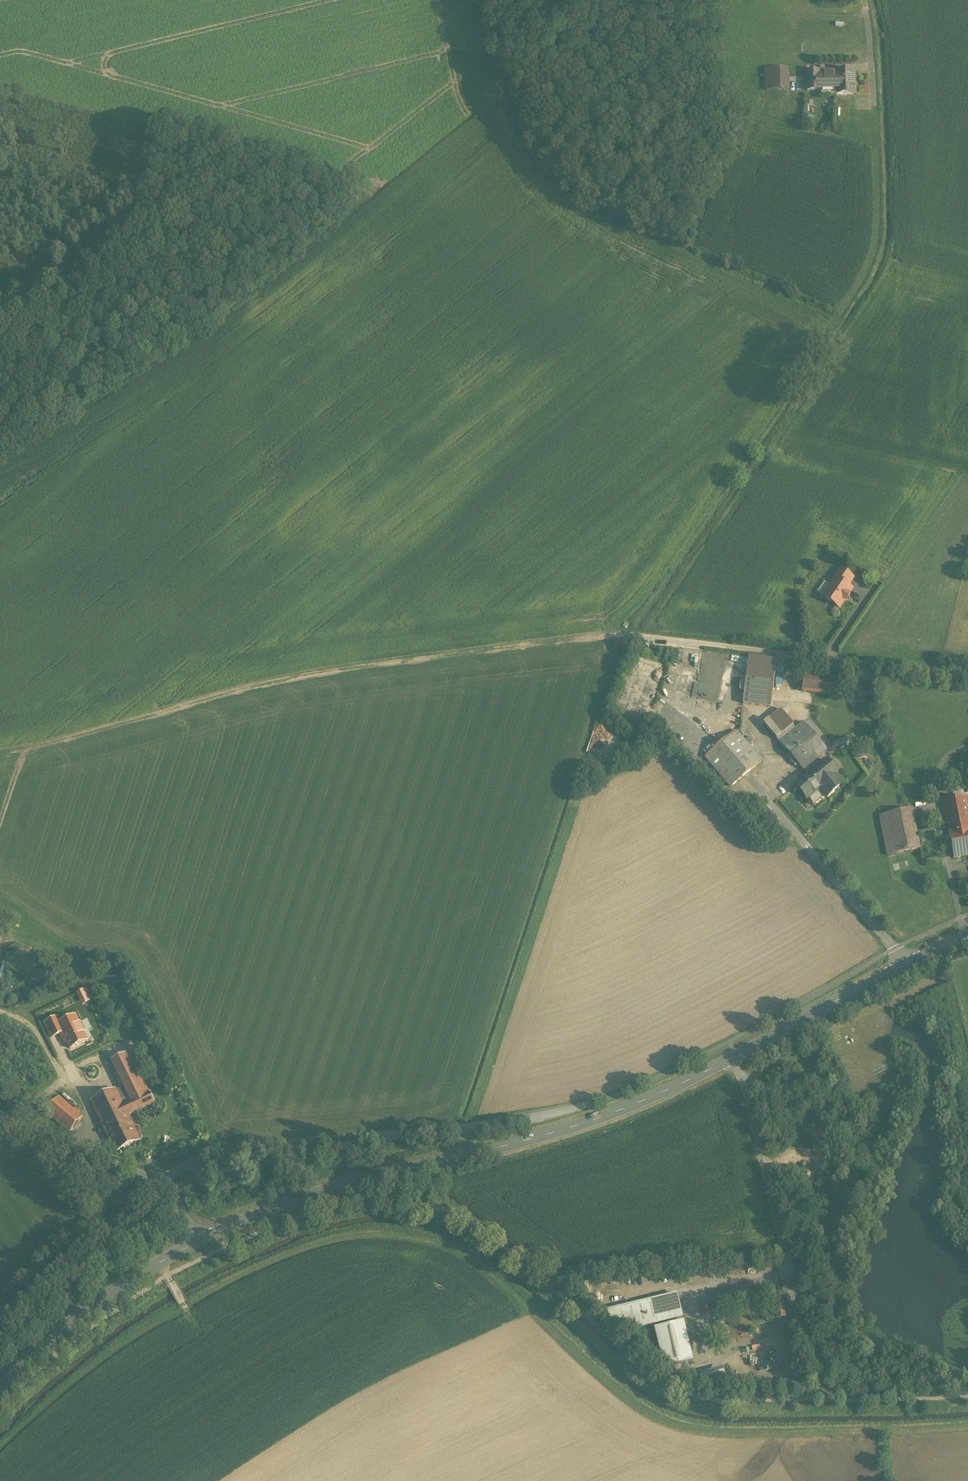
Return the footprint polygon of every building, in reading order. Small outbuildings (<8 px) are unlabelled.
[(790,90),(789,68),(764,68),(765,91),(790,90)] [(855,72),(835,73),(835,74),(836,90),(836,95),(856,94),(855,72)] [(835,74),(821,75),(821,73),(807,74),(807,91),(836,90),(835,74)] [(853,578),(840,570),(834,579),(835,580),(836,579),(847,587),(853,578)] [(847,587),(836,579),(835,580),(823,597),(839,608),(844,600),(845,601),(849,596),(848,594),(851,590),(847,587)] [(776,660),(749,657),(743,704),(771,707),(776,660)] [(840,680),(804,676),(803,692),(838,696),(840,680)] [(862,688),(855,690),(857,699),(865,697),(862,688)] [(781,711),(769,721),(781,735),(793,725),(781,711)] [(769,721),(769,720),(763,724),(779,742),(784,739),(781,735),(769,721)] [(803,723),(796,729),(793,725),(781,735),(784,739),(779,742),(789,753),(786,756),(795,767),(798,764),(803,770),(804,770),(810,765),(827,751),(803,723)] [(736,732),(707,757),(733,787),(762,762),(736,732)] [(836,748),(853,740),(850,735),(833,743),(836,748)] [(837,774),(826,761),(815,770),(826,783),(819,790),(825,797),(843,783),(837,775),(837,774)] [(810,765),(804,770),(808,775),(796,785),(808,799),(819,790),(826,783),(815,770),(810,765)] [(943,802),(949,834),(967,830),(967,797),(943,802)] [(913,811),(881,816),(887,855),(918,851),(913,811)] [(949,834),(954,858),(967,856),(967,830),(949,834)] [(78,999),(39,1017),(56,1052),(65,1048),(73,1064),(102,1050),(78,999)] [(149,1097),(128,1057),(115,1063),(134,1104),(149,1097)] [(124,1107),(115,1090),(92,1101),(115,1152),(139,1141),(128,1117),(124,1108),(124,1107)] [(134,1104),(124,1108),(128,1117),(155,1105),(151,1096),(149,1097),(134,1104)] [(59,1098),(46,1113),(69,1133),(82,1118),(59,1098)] [(162,1104),(140,1114),(151,1138),(165,1131),(160,1121),(169,1117),(162,1104)] [(673,1296),(608,1312),(611,1326),(619,1333),(682,1317),(679,1304),(675,1305),(673,1296)] [(783,1302),(775,1303),(777,1318),(785,1317),(783,1302)] [(683,1321),(654,1328),(664,1368),(693,1361),(683,1321)] [(723,1367),(700,1372),(702,1386),(726,1381),(723,1367)]
